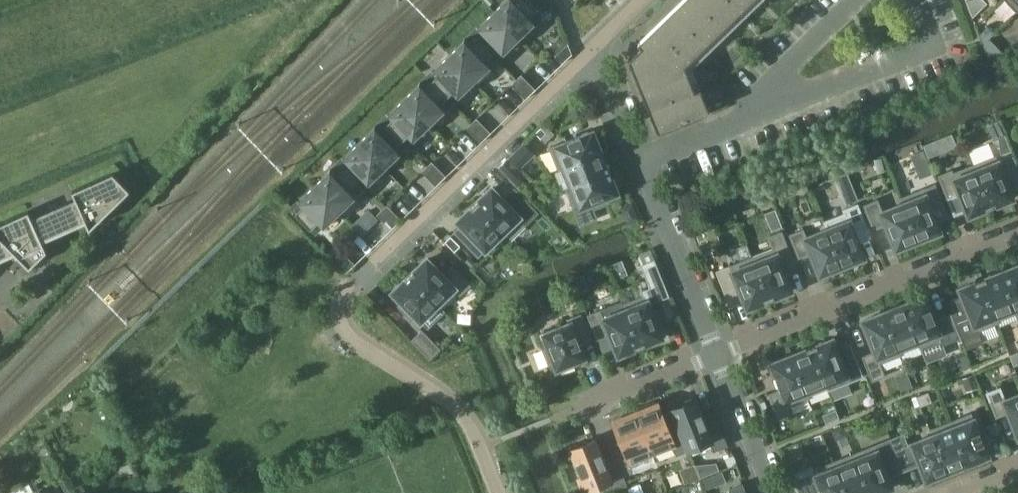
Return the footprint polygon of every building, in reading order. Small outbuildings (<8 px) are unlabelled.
[(528,0),(506,0),(494,11),(518,36),(534,20),(531,17),(538,10),(528,0)] [(628,59),(658,132),(710,112),(692,67),(761,0),(689,0),(628,59)] [(984,0),(977,0),(969,8),(973,17),(987,3),(984,0)] [(1017,11),(1017,10),(1017,0),(1006,0),(1017,11)] [(502,52),(518,36),(494,11),(478,27),(481,30),(475,37),(492,54),(498,48),(502,52)] [(979,34),(983,45),(989,38),(995,33),(988,26),(979,34)] [(492,54),(475,37),(469,43),(466,39),(449,55),(473,80),(489,64),(486,60),(492,54)] [(1002,52),(989,38),(983,45),(988,58),(1002,52)] [(572,53),(567,44),(555,56),(562,63),(572,53)] [(457,95),(473,80),(449,55),(433,70),(436,74),(430,80),(447,98),(454,92),(457,95)] [(523,87),(528,82),(521,75),(511,84),(518,92),(523,87)] [(441,104),(447,98),(430,80),(424,86),(421,82),(404,98),(428,123),(445,107),(441,104)] [(535,89),(528,82),(523,87),(518,92),(525,99),(535,89)] [(412,139),(428,123),(404,98),(388,114),(392,117),(385,123),(403,141),(409,135),(412,139)] [(484,125),(477,118),(467,128),(474,135),(484,125)] [(397,147),(403,141),(385,123),(379,129),(376,126),(360,142),(373,156),(384,166),(400,151),(397,147)] [(491,132),(484,125),(474,135),(481,142),(491,132)] [(541,127),(535,133),(541,138),(546,134),(547,133),(541,127)] [(564,167),(601,152),(593,131),(580,136),(568,140),(568,141),(550,148),(558,168),(559,170),(564,167)] [(1001,153),(1011,150),(1005,135),(999,137),(1001,153)] [(944,151),(939,138),(924,145),(929,157),(944,151)] [(373,156),(360,142),(343,157),(347,161),(341,167),(358,185),(364,179),(367,182),(384,166),(373,156)] [(534,154),(524,144),(510,157),(520,167),(534,154)] [(926,160),(923,151),(912,155),(915,165),(926,160)] [(607,167),(601,152),(564,167),(559,170),(558,168),(554,170),(562,191),(566,189),(566,188),(572,186),(572,187),(610,172),(608,167),(607,167)] [(974,164),(991,207),(996,205),(1012,198),(1009,189),(1017,185),(1017,167),(1013,155),(998,161),(995,155),(974,164)] [(531,181),(509,158),(499,167),(521,190),(531,181)] [(881,158),(874,160),(878,172),(885,170),(881,158)] [(422,171),(429,178),(439,168),(432,161),(422,171)] [(986,209),(991,207),(974,164),(953,173),(952,170),(938,175),(948,199),(960,194),(969,216),(985,209),(986,209)] [(331,169),(315,185),(339,210),(355,194),(352,191),(358,185),(341,167),(335,173),(331,169)] [(446,176),(439,168),(429,178),(436,185),(446,176)] [(572,187),(566,189),(575,210),(581,225),(597,218),(593,208),(609,202),(607,197),(617,193),(611,177),(612,177),(610,172),(572,187)] [(14,251),(29,267),(47,251),(42,239),(85,220),(89,228),(130,190),(113,173),(73,191),(77,200),(33,220),(28,210),(0,223),(0,258),(14,251)] [(903,203),(918,240),(940,232),(936,222),(949,217),(935,183),(902,197),(900,198),(902,203),(903,203)] [(296,210),(295,211),(312,229),(319,222),(323,226),(339,210),(315,185),(299,201),(302,204),(296,210)] [(475,204),(507,237),(522,222),(523,222),(526,224),(538,212),(514,188),(503,199),(492,188),(482,197),(479,200),(475,204)] [(859,199),(855,189),(842,194),(846,204),(859,199)] [(903,203),(902,203),(884,211),(879,199),(864,205),(874,229),(886,224),(896,249),(918,240),(903,203)] [(639,219),(632,201),(620,206),(628,224),(639,219)] [(828,229),(827,229),(842,266),(864,258),(858,242),(870,237),(857,203),(843,209),(845,214),(825,222),(828,229)] [(507,237),(475,204),(470,208),(471,208),(468,211),(458,220),(462,225),(455,232),(478,256),(502,233),(506,238),(507,237)] [(384,222),(394,212),(387,205),(377,215),(384,222)] [(368,209),(353,223),(363,233),(378,219),(368,209)] [(736,214),(740,223),(746,220),(743,211),(736,214)] [(401,219),(394,212),(384,222),(391,229),(401,219)] [(842,266),(827,229),(807,237),(804,229),(790,234),(799,259),(811,254),(820,275),(842,266)] [(427,236),(434,243),(440,236),(434,230),(427,236)] [(773,248),(752,257),(770,300),(775,298),(775,297),(791,291),(781,266),(794,261),(782,231),(768,236),(773,248)] [(451,236),(445,242),(454,251),(460,245),(451,236)] [(706,238),(699,241),(702,248),(709,245),(706,238)] [(348,256),(338,266),(345,273),(355,264),(348,256)] [(469,257),(465,261),(472,267),(476,263),(469,257)] [(764,302),(770,300),(752,257),(730,265),(717,271),(730,306),(744,300),(747,308),(763,302),(764,302)] [(410,275),(438,304),(454,288),(460,295),(471,285),(453,266),(443,275),(427,259),(414,271),(410,275)] [(664,283),(654,259),(641,264),(651,287),(651,288),(664,283)] [(1017,315),(1017,265),(1000,272),(1017,315)] [(980,280),(997,322),(999,322),(1000,326),(1017,319),(1017,317),(1017,315),(1000,272),(986,278),(985,278),(980,280)] [(445,312),(438,304),(410,275),(406,279),(393,292),(401,300),(397,304),(409,316),(413,312),(428,328),(445,312)] [(949,299),(947,300),(952,313),(962,337),(966,347),(983,341),(978,330),(997,322),(980,280),(975,282),(959,288),(962,294),(949,299)] [(644,295),(623,304),(625,309),(640,347),(646,344),(662,337),(658,326),(663,324),(657,309),(651,311),(648,302),(668,294),(664,283),(651,288),(651,287),(642,291),(644,295)] [(577,298),(573,286),(563,290),(567,301),(577,298)] [(924,296),(904,304),(918,341),(921,347),(940,339),(942,345),(962,337),(952,313),(934,321),(924,296)] [(601,309),(588,314),(598,339),(610,334),(618,355),(635,348),(635,349),(640,347),(625,309),(623,304),(622,301),(601,309)] [(898,349),(899,349),(918,341),(904,304),(884,312),(898,349)] [(901,354),(899,349),(898,349),(884,312),(863,320),(875,351),(863,356),(872,380),(885,375),(880,363),(901,354)] [(581,314),(568,319),(569,323),(543,334),(548,347),(543,349),(549,365),(554,363),(557,369),(559,368),(560,371),(575,365),(573,362),(585,358),(580,346),(580,344),(591,339),(581,314)] [(412,339),(430,358),(440,348),(422,330),(412,339)] [(811,347),(826,384),(829,390),(863,376),(852,348),(838,354),(832,339),(817,345),(811,347)] [(806,349),(791,355),(806,392),(807,392),(826,384),(811,347),(806,349)] [(807,392),(806,392),(791,355),(771,363),(776,376),(775,376),(780,389),(768,394),(778,418),(792,412),(789,406),(809,397),(807,392)] [(957,359),(961,370),(972,366),(967,355),(957,359)] [(973,374),(963,378),(968,389),(977,386),(973,374)] [(1006,399),(1001,387),(987,393),(996,417),(1008,412),(1017,436),(1017,394),(1006,399)] [(928,392),(917,396),(921,405),(931,401),(928,392)] [(680,425),(689,448),(711,440),(715,449),(727,444),(717,421),(706,426),(695,400),(692,401),(691,399),(675,405),(676,407),(672,409),(679,425),(680,425)] [(638,411),(636,412),(652,452),(674,444),(677,453),(689,448),(680,425),(679,425),(668,430),(658,403),(654,404),(653,402),(637,408),(638,411)] [(834,409),(821,414),(824,422),(837,417),(834,409)] [(624,447),(613,452),(616,461),(617,461),(622,475),(656,462),(652,453),(652,452),(636,412),(633,413),(632,410),(616,417),(617,419),(614,420),(624,447)] [(950,421),(967,464),(988,456),(983,443),(984,443),(979,431),(978,431),(971,413),(950,421)] [(932,435),(947,472),(967,464),(950,421),(930,430),(932,435)] [(842,426),(833,429),(836,438),(845,435),(842,426)] [(926,480),(947,472),(932,435),(908,445),(903,434),(890,439),(903,471),(920,464),(926,480)] [(854,453),(870,492),(878,492),(892,488),(888,477),(903,471),(890,439),(854,453)] [(626,484),(622,475),(617,461),(616,461),(605,466),(595,440),(586,443),(585,441),(569,447),(575,464),(578,463),(583,476),(580,478),(585,490),(610,480),(614,489),(626,484)] [(834,461),(846,492),(870,492),(854,453),(834,461)] [(834,461),(814,469),(812,465),(789,474),(796,492),(821,492),(822,492),(846,492),(834,461)] [(713,475),(704,479),(707,488),(716,484),(713,475)] [(742,484),(730,489),(732,492),(746,492),(742,484)]
